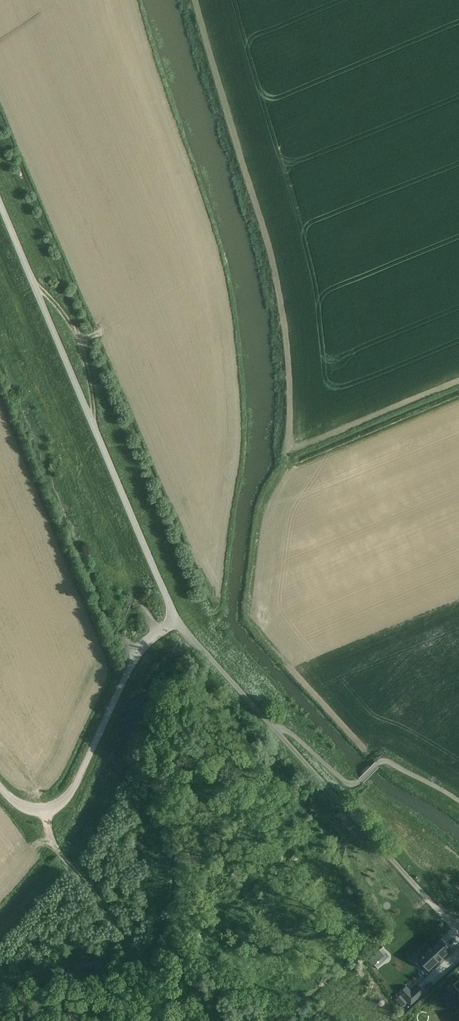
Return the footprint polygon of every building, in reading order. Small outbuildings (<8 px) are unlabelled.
[(440,938),(417,959),(417,960),(418,959),(427,970),(428,971),(451,950),(450,949),(450,950),(446,945),(445,943),(444,943),(440,939),(440,938)] [(406,986),(398,993),(410,1005),(424,992),(418,986),(418,985),(411,991),(406,986)] [(444,993),(454,1005),(458,1002),(448,990),(444,993)] [(406,1002),(400,995),(395,999),(402,1006),(406,1002)]
